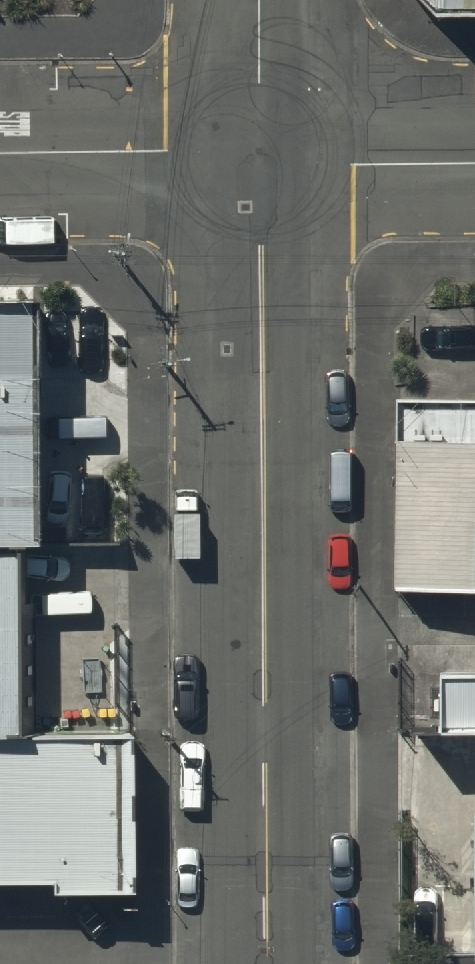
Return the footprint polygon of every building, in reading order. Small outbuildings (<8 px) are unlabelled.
[(474,8),(474,0),(422,0),(429,8),(474,8)] [(9,748),(7,311),(0,311),(0,748),(9,748)] [(386,360),(385,537),(474,535),(474,360),(386,360)] [(408,664),(474,664),(474,618),(408,619),(408,664)] [(0,748),(0,902),(122,902),(121,748),(9,748),(0,748)]
